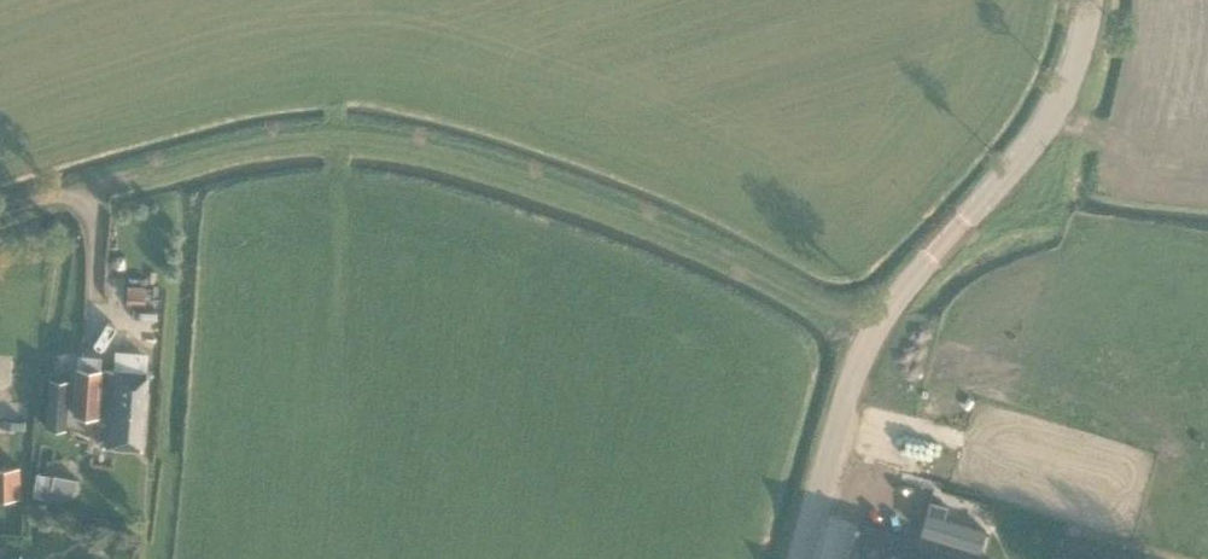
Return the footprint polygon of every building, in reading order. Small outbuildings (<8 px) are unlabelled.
[(102,366),(76,364),(72,411),(98,413),(102,366)] [(119,368),(105,367),(99,442),(112,443),(142,445),(148,368),(119,366),(119,368)] [(70,376),(49,375),(45,425),(66,426),(70,376)] [(18,495),(18,464),(0,464),(0,494),(18,495)] [(35,491),(71,496),(74,472),(39,466),(35,491)] [(907,506),(902,525),(959,542),(965,524),(907,506)] [(858,521),(846,558),(980,558),(858,521)]
